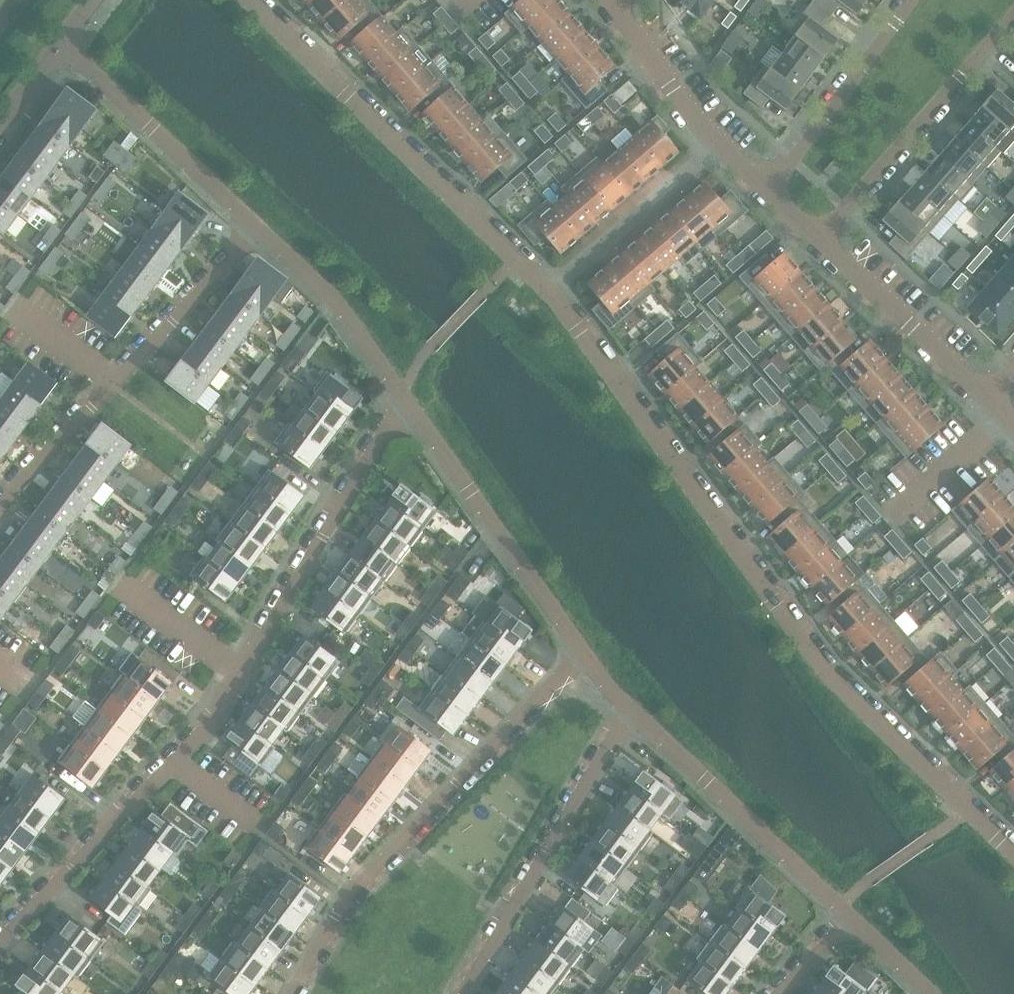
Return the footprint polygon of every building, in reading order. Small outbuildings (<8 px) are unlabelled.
[(349,0),(316,0),(309,7),(323,23),(349,0)] [(367,0),(349,0),(323,23),(338,41),(344,35),(351,44),(382,18),(367,0)] [(558,0),(523,0),(506,15),(521,32),(558,0)] [(572,16),(558,0),(521,32),(522,33),(528,28),(541,43),(572,16)] [(713,0),(675,0),(700,19),(714,0),(713,0)] [(750,0),(749,0),(740,0),(734,7),(741,12),(750,0)] [(769,4),(764,0),(757,0),(754,4),(763,12),(769,4)] [(839,40),(823,28),(832,15),(813,0),(790,31),(795,36),(825,58),(839,40)] [(813,0),(832,15),(841,4),(857,16),(868,0),(813,0)] [(757,20),(763,12),(754,4),(748,13),(757,20)] [(450,17),(441,7),(433,14),(442,25),(450,17)] [(728,29),(736,18),(737,17),(730,12),(721,24),(728,29)] [(555,59),(586,33),(572,16),(541,43),(555,59)] [(459,28),(450,17),(442,25),(451,35),(459,28)] [(366,61),(403,29),(402,28),(396,34),(382,18),(351,44),(366,61)] [(380,78),(417,46),(403,29),(366,61),(380,78)] [(737,46),(743,38),(734,31),(728,39),(737,46)] [(495,43),(486,33),(478,40),(487,51),(495,43)] [(569,76),(600,49),(586,33),(555,59),(569,76)] [(825,58),(795,36),(782,53),(812,75),(825,58)] [(731,54),(737,46),(728,39),(722,47),(731,54)] [(394,94),(431,62),(430,61),(424,66),(412,52),(418,47),(417,46),(380,78),(394,94)] [(486,59),(476,48),(468,55),(478,66),(486,59)] [(510,60),(501,49),(492,57),(501,67),(510,60)] [(598,81),(615,67),(600,49),(569,76),(563,81),(587,108),(606,91),(598,81)] [(812,75),(782,53),(770,70),(799,92),(812,75)] [(496,70),(486,59),(478,66),(487,78),(496,70)] [(434,105),(454,88),(431,62),(394,94),(409,111),(427,96),(434,105)] [(799,92),(770,70),(764,65),(743,94),(762,109),(769,99),(785,111),(799,92)] [(529,82),(520,72),(511,79),(520,89),(529,82)] [(622,106),(638,92),(629,80),(603,102),(614,114),(623,107),(622,106)] [(538,93),(529,82),(520,89),(529,100),(538,93)] [(516,93),(507,83),(498,90),(507,101),(516,93)] [(438,132),(469,106),(454,88),(434,105),(423,115),(438,132)] [(1012,103),(997,89),(983,106),(1010,131),(1013,126),(1013,101),(1012,103)] [(96,111),(68,90),(62,98),(55,108),(83,129),(89,121),(88,121),(96,111)] [(525,104),(516,93),(507,101),(516,111),(525,104)] [(452,149),(483,122),(469,106),(438,132),(452,149)] [(1010,131),(983,106),(968,122),(996,147),(996,146),(1010,131)] [(594,125),(605,116),(597,107),(587,116),(594,125)] [(83,129),(55,108),(41,125),(70,146),(83,129)] [(566,126),(556,113),(547,120),(558,133),(566,126)] [(584,134),(594,125),(587,116),(576,125),(584,134)] [(678,153),(662,135),(668,130),(657,117),(634,137),(660,168),(678,153)] [(466,165),(503,133),(502,132),(496,137),(483,122),(452,149),(466,165)] [(996,147),(968,122),(954,139),(987,168),(1002,151),(996,146),(996,147)] [(553,137),(542,124),(534,132),(545,144),(553,137)] [(70,146),(41,125),(28,143),(56,164),(70,146)] [(526,160),(503,133),(466,165),(481,182),(498,168),(506,177),(526,160)] [(562,153),(572,144),(565,135),(554,144),(562,153)] [(660,168),(634,137),(617,152),(644,182),(660,168)] [(987,168),(954,139),(940,155),(973,184),(987,168)] [(56,164),(28,143),(15,160),(43,181),(56,164)] [(127,153),(114,143),(110,150),(122,159),(127,153)] [(545,167),(556,158),(548,149),(538,158),(545,167)] [(122,159),(110,150),(105,156),(117,165),(122,159)] [(644,182),(617,152),(602,165),(597,159),(596,160),(628,196),(644,182)] [(125,171),(135,158),(127,153),(122,159),(117,165),(125,171)] [(973,184),(940,155),(926,171),(959,200),(961,202),(974,187),(972,185),(973,184)] [(535,176),(545,167),(538,158),(527,167),(535,176)] [(43,181),(15,160),(2,178),(30,199),(43,181)] [(628,196),(596,160),(580,174),(611,211),(628,196)] [(832,179),(842,167),(834,160),(824,171),(832,179)] [(96,184),(105,173),(97,167),(89,178),(96,184)] [(959,200),(926,171),(911,187),(944,216),(959,200)] [(516,192),(529,181),(521,173),(509,183),(516,192)] [(611,211),(580,174),(563,188),(595,225),(611,211)] [(2,178),(0,181),(0,204),(17,216),(30,199),(2,178)] [(107,195),(115,184),(107,179),(99,190),(107,195)] [(747,211),(730,192),(719,202),(704,184),(687,198),(719,235),(747,211)] [(944,216),(911,187),(897,204),(930,233),(944,216)] [(595,225),(563,188),(562,189),(567,195),(553,207),(548,201),(547,202),(579,239),(595,225)] [(99,206),(107,195),(99,190),(91,200),(99,206)] [(1012,190),(1005,198),(1013,205),(1013,192),(1012,190)] [(79,207),(87,196),(79,191),(71,202),(79,207)] [(207,216),(180,195),(172,204),(166,212),(194,233),(201,224),(207,216)] [(719,235),(687,198),(671,212),(703,249),(719,235)] [(70,218),(79,207),(71,202),(63,212),(70,218)] [(579,239),(547,202),(519,226),(535,245),(546,236),(561,254),(579,239)] [(0,204),(0,231),(4,234),(17,216),(0,204)] [(930,233),(897,204),(882,221),(897,234),(888,244),(906,260),(930,233)] [(194,233),(166,212),(153,230),(181,251),(194,233)] [(703,249),(671,212),(654,226),(686,263),(703,249)] [(81,230),(89,219),(81,213),(73,224),(81,230)] [(1013,227),(1013,214),(1003,227),(1009,232),(1013,227)] [(999,223),(990,215),(983,222),(992,230),(999,223)] [(992,230),(983,222),(977,230),(986,238),(992,230)] [(73,241),(81,230),(73,224),(65,235),(73,241)] [(53,242),(61,231),(53,225),(45,236),(53,242)] [(686,263),(654,226),(638,240),(664,271),(679,258),(684,265),(686,263)] [(1001,242),(1009,232),(1003,227),(995,236),(1001,242)] [(181,251),(153,230),(140,247),(168,268),(181,251)] [(744,264),(774,238),(767,230),(749,246),(737,256),(744,264)] [(45,253),(53,242),(45,236),(37,247),(45,253)] [(664,271),(638,240),(622,254),(647,284),(654,291),(649,285),(664,271)] [(980,265),(992,252),(986,246),(974,259),(980,265)] [(168,268),(140,247),(127,264),(155,286),(168,268)] [(970,255),(961,247),(955,255),(964,263),(970,255)] [(55,265),(63,254),(55,248),(47,259),(55,265)] [(647,284),(622,254),(605,268),(619,284),(637,306),(654,291),(647,284)] [(763,303),(799,271),(785,254),(748,286),(763,303)] [(964,263),(955,255),(948,262),(957,270),(964,263)] [(733,274),(744,264),(737,256),(726,266),(733,274)] [(60,269),(55,265),(47,259),(39,270),(47,276),(48,274),(51,276),(57,273),(60,269)] [(972,274),(980,265),(974,259),(966,269),(972,274)] [(293,286),(259,260),(253,268),(252,268),(245,278),(273,299),(280,305),(293,286)] [(1010,262),(996,278),(1013,294),(1013,265),(1010,262)] [(155,286),(127,264),(114,282),(142,303),(155,286)] [(22,283),(30,272),(22,266),(14,277),(22,283)] [(637,306),(619,284),(605,268),(587,284),(603,302),(593,311),(609,329),(637,306)] [(777,319),(814,288),(799,271),(763,303),(777,319)] [(958,290),(968,279),(962,274),(952,285),(958,290)] [(711,293),(721,284),(714,276),(704,284),(711,293)] [(14,294),(22,283),(14,277),(6,288),(14,294)] [(273,299),(245,278),(232,295),(260,316),(273,299)] [(996,278),(981,294),(1010,320),(1013,315),(1013,294),(996,278)] [(142,303),(114,282),(101,299),(129,320),(142,303)] [(700,302),(711,293),(704,284),(693,294),(700,302)] [(791,336),(828,304),(814,288),(777,319),(791,336)] [(1010,320),(981,294),(968,310),(997,335),(1010,320)] [(260,316),(232,295),(219,313),(247,333),(260,316)] [(726,310),(715,298),(707,305),(717,317),(726,310)] [(129,320),(101,299),(87,317),(115,338),(129,320)] [(686,319),(696,310),(689,301),(679,310),(686,319)] [(805,352),(842,321),(828,304),(791,336),(805,352)] [(305,323),(313,312),(306,306),(297,317),(305,323)] [(715,324),(704,311),(696,319),(706,331),(715,324)] [(247,333),(219,313),(206,330),(234,351),(247,333)] [(663,338),(674,329),(667,320),(656,330),(663,338)] [(846,348),(857,338),(842,321),(805,352),(820,370),(826,365),(846,348)] [(292,340),(300,329),(293,323),(284,334),(292,340)] [(234,351),(206,330),(193,347),(221,368),(234,351)] [(652,348),(663,338),(656,330),(644,340),(652,348)] [(752,341),(743,330),(735,338),(744,348),(752,341)] [(284,351),(292,340),(284,334),(276,345),(284,351)] [(664,393),(701,362),(677,334),(658,352),(666,361),(649,376),(664,393)] [(762,351),(752,341),(744,348),(753,359),(762,351)] [(853,357),(846,348),(826,365),(848,390),(885,359),(870,342),(853,357)] [(741,355),(732,344),(724,351),(733,362),(741,355)] [(299,364),(306,354),(296,346),(288,356),(299,364)] [(221,368),(193,347),(180,364),(208,385),(221,368)] [(750,365),(741,355),(733,362),(742,372),(750,365)] [(291,374),(299,364),(288,356),(281,366),(291,374)] [(266,375),(274,364),(267,358),(259,369),(266,375)] [(862,407),(899,375),(885,359),(848,390),(862,407)] [(678,409),(709,383),(696,368),(702,362),(701,362),(664,393),(678,409)] [(781,374),(772,363),(763,370),(772,381),(781,374)] [(56,385),(28,364),(15,382),(43,403),(56,385)] [(208,385),(180,364),(166,382),(195,403),(208,385)] [(258,386),(266,375),(259,369),(250,380),(258,386)] [(276,389),(285,377),(277,371),(268,383),(276,389)] [(363,399),(345,385),(348,382),(336,373),(333,376),(327,372),(313,390),(350,417),(363,399)] [(790,384),(781,374),(772,381),(781,391),(790,384)] [(877,423),(913,391),(899,375),(862,407),(877,423)] [(771,389),(761,378),(753,385),(763,397),(771,389)] [(43,403),(15,382),(2,399),(30,421),(43,403)] [(267,402),(276,389),(268,383),(259,395),(267,402)] [(692,426),(723,399),(709,383),(678,409),(692,426)] [(781,401),(771,389),(763,397),(772,408),(781,401)] [(350,417),(313,390),(312,391),(316,394),(304,410),(337,435),(350,417)] [(891,440),(928,408),(913,391),(877,423),(891,440)] [(240,409),(248,398),(241,393),(233,404),(240,409)] [(2,399),(0,402),(0,425),(17,437),(30,421),(2,399)] [(707,443),(738,417),(723,399),(692,426),(707,443)] [(232,421),(240,409),(233,404),(224,415),(232,421)] [(817,416),(807,405),(799,412),(809,423),(817,416)] [(906,457),(943,425),(928,408),(891,440),(906,457)] [(337,435),(304,410),(292,426),(288,423),(287,425),(324,452),(337,435)] [(827,427),(818,417),(817,416),(809,423),(819,435),(827,427)] [(243,435),(251,423),(243,417),(234,429),(243,435)] [(807,431),(798,420),(789,427),(798,438),(807,431)] [(0,425),(0,452),(4,455),(17,437),(0,425)] [(130,446),(102,425),(89,443),(117,464),(130,446)] [(324,452),(287,425),(274,443),(310,470),(324,452)] [(723,474),(760,443),(745,425),(708,457),(723,474)] [(233,447),(243,435),(234,429),(225,441),(233,447)] [(816,441),(807,431),(798,438),(807,448),(816,441)] [(846,450),(837,439),(829,446),(838,457),(846,450)] [(117,464),(89,443),(76,460),(104,482),(117,464)] [(737,491),(774,459),(773,458),(767,463),(755,449),(761,444),(760,443),(723,474),(737,491)] [(855,460),(846,450),(838,457),(847,467),(855,460)] [(837,465),(827,454),(818,461),(828,472),(837,465)] [(751,507),(788,475),(774,459),(737,491),(751,507)] [(104,482),(76,460),(63,478),(91,499),(104,482)] [(208,480),(217,469),(209,462),(200,474),(208,480)] [(846,477),(837,465),(828,472),(838,484),(846,477)] [(305,497),(268,470),(255,488),(291,515),(305,497)] [(875,483),(866,472),(857,480),(866,490),(875,483)] [(199,493),(208,480),(200,474),(191,486),(199,493)] [(797,498),(803,493),(788,475),(751,507),(766,524),(777,515),(797,498)] [(91,499),(63,478),(50,495),(78,516),(91,499)] [(968,529),(1004,497),(990,480),(953,511),(968,529)] [(437,512),(431,507),(433,504),(422,495),(419,498),(401,485),(387,503),(424,530),(437,512)] [(170,503),(178,493),(170,487),(162,498),(170,503)] [(291,515),(255,488),(242,505),(278,532),(291,515)] [(78,516),(50,495),(37,513),(65,533),(78,516)] [(872,507),(863,496),(855,503),(864,514),(872,507)] [(182,515),(191,503),(183,497),(174,509),(182,515)] [(1013,517),(1013,508),(1004,497),(968,529),(981,545),(1013,517)] [(161,515),(170,503),(162,498),(154,509),(161,515)] [(819,523),(797,498),(777,515),(785,523),(768,538),(782,555),(819,523)] [(424,530),(387,503),(374,520),(411,548),(424,530)] [(278,532),(242,505),(229,523),(265,550),(278,532)] [(881,517),(872,507),(864,514),(873,524),(881,517)] [(173,527),(182,515),(174,509),(165,521),(173,527)] [(65,533),(37,513),(24,530),(52,551),(65,533)] [(1013,546),(1013,517),(981,545),(996,562),(1013,546)] [(411,548),(374,520),(361,538),(398,565),(411,548)] [(144,538),(152,528),(144,522),(136,533),(144,538)] [(265,550),(229,523),(216,540),(253,567),(265,550)] [(797,572),(834,540),(819,523),(782,555),(797,572)] [(52,551),(24,530),(11,547),(39,568),(52,551)] [(902,541),(892,530),(884,537),(893,548),(902,541)] [(135,549),(144,538),(136,533),(128,544),(135,549)] [(398,565),(361,538),(348,555),(385,582),(398,565)] [(931,549),(922,538),(914,545),(923,556),(931,549)] [(253,567),(216,540),(215,541),(219,544),(208,559),(204,556),(203,557),(240,584),(253,567)] [(811,589),(847,556),(834,540),(797,572),(811,589)] [(912,553),(902,541),(893,548),(903,560),(912,553)] [(148,561),(158,548),(149,542),(140,554),(148,561)] [(454,573),(470,552),(459,545),(453,552),(444,565),(454,573)] [(444,565),(453,552),(445,546),(436,559),(444,565)] [(1013,575),(1013,546),(996,562),(1010,578),(1013,575)] [(11,547),(0,562),(0,566),(26,585),(39,568),(11,547)] [(385,582),(348,555),(335,572),(372,599),(385,582)] [(118,573),(126,562),(118,556),(110,567),(118,573)] [(837,596),(857,579),(863,574),(847,556),(811,589),(826,605),(837,596)] [(240,584),(203,557),(192,572),(189,575),(226,603),(240,584)] [(916,573),(924,566),(917,559),(910,565),(916,573)] [(951,572),(942,561),(933,568),(943,579),(951,572)] [(0,566),(0,593),(13,603),(26,585),(0,566)] [(109,584),(118,573),(110,567),(102,578),(109,584)] [(372,599),(335,572),(322,589),(359,617),(372,599)] [(938,583),(929,572),(920,579),(929,590),(938,583)] [(960,582),(951,572),(943,579),(952,589),(960,582)] [(457,603),(471,582),(461,574),(446,594),(457,603)] [(438,595),(447,583),(438,577),(429,588),(438,595)] [(879,605),(857,579),(837,596),(844,605),(827,619),(842,637),(879,605)] [(947,593),(938,583),(929,590),(938,600),(947,593)] [(100,597),(92,591),(91,592),(82,586),(75,595),(84,602),(92,608),(100,597)] [(429,607),(438,595),(429,588),(420,601),(429,607)] [(359,617),(322,589),(309,608),(345,635),(359,617)] [(0,593),(0,620),(13,603),(0,593)] [(980,605),(970,594),(962,601),(971,612),(980,605)] [(974,624),(964,613),(952,599),(943,606),(965,632),(974,624)] [(441,618),(450,606),(442,600),(433,612),(441,618)] [(84,619),(92,608),(84,602),(76,613),(84,619)] [(533,631),(515,617),(517,614),(505,605),(503,609),(496,604),(483,622),(519,650),(533,631)] [(856,653),(893,621),(879,605),(842,637),(856,653)] [(990,617),(980,605),(971,612),(981,624),(990,617)] [(412,630),(421,618),(412,611),(403,623),(412,630)] [(96,630),(105,618),(97,612),(88,624),(96,630)] [(432,630),(441,618),(433,612),(424,624),(432,630)] [(870,669),(907,638),(893,621),(856,653),(870,669)] [(519,650),(483,622),(470,639),(506,667),(519,650)] [(403,642),(412,630),(403,623),(394,635),(403,642)] [(983,636),(974,624),(965,632),(975,643),(983,636)] [(66,642),(74,631),(66,626),(58,637),(66,642)] [(415,653),(424,640),(416,634),(407,646),(415,653)] [(340,662),(303,635),(290,653),(326,680),(340,662)] [(57,653),(66,642),(58,637),(50,648),(57,653)] [(1007,637),(999,644),(1008,655),(1013,649),(1013,645),(1007,637)] [(930,664),(907,638),(870,669),(885,687),(914,662),(921,671),(930,664)] [(506,667),(470,639),(457,656),(494,684),(506,667)] [(71,663),(80,651),(72,645),(63,657),(71,663)] [(406,665),(415,653),(407,646),(398,658),(406,665)] [(1003,659),(994,648),(986,656),(995,666),(1003,659)] [(385,665),(366,650),(358,660),(369,669),(378,675),(385,665)] [(326,680),(290,653),(277,670),(313,698),(326,680)] [(919,703),(956,671),(941,654),(930,664),(921,671),(904,685),(919,703)] [(494,684),(457,656),(444,674),(480,701),(494,684)] [(62,675),(71,663),(63,657),(54,669),(62,675)] [(173,684),(140,659),(127,676),(160,701),(173,684)] [(1012,669),(1003,659),(995,666),(1004,677),(1012,669)] [(369,687),(378,675),(369,669),(360,681),(369,687)] [(313,698),(277,670),(264,687),(300,715),(313,698)] [(933,719),(970,687),(969,686),(963,691),(951,677),(957,672),(956,671),(919,703),(933,719)] [(160,701),(127,676),(123,673),(109,692),(146,719),(160,701)] [(480,701),(444,674),(431,691),(467,719),(480,701)] [(45,698),(54,686),(46,680),(37,692),(45,698)] [(381,698),(390,686),(382,680),(373,692),(381,698)] [(300,715),(264,687),(251,705),(287,732),(300,715)] [(947,735),(984,703),(970,687),(933,719),(947,735)] [(431,691),(418,708),(404,697),(395,708),(439,741),(447,731),(454,737),(467,719),(431,691)] [(36,710),(45,698),(37,692),(28,704),(36,710)] [(146,719),(109,692),(97,709),(133,737),(146,719)] [(372,710),(381,698),(373,692),(364,704),(372,710)] [(344,720),(353,708),(344,702),(335,714),(344,720)] [(961,752),(998,720),(984,703),(947,735),(961,752)] [(287,732),(251,705),(238,722),(274,749),(275,748),(271,745),(283,730),(286,733),(287,732)] [(133,737),(97,709),(84,727),(120,754),(133,737)] [(335,732),(344,720),(335,714),(326,726),(335,732)] [(351,738),(360,726),(352,720),(342,732),(351,738)] [(1013,751),(1013,738),(998,720),(961,752),(976,769),(993,754),(1001,763),(1013,751)] [(274,749),(238,722),(224,740),(261,768),(274,749)] [(11,743),(20,731),(12,725),(3,737),(11,743)] [(120,754),(84,727),(71,744),(107,771),(120,754)] [(432,752),(400,727),(387,744),(383,741),(382,742),(419,770),(432,752)] [(11,743),(3,737),(0,741),(0,754),(2,755),(11,743)] [(318,755),(327,743),(318,737),(309,748),(318,755)] [(334,761),(343,749),(335,742),(326,754),(334,761)] [(419,770),(382,742),(369,760),(406,787),(419,770)] [(107,771),(71,744),(57,762),(94,789),(107,771)] [(309,767),(318,755),(309,748),(300,761),(309,767)] [(1013,781),(1013,751),(1001,763),(990,772),(1004,789),(1013,781)] [(325,773),(334,761),(326,754),(317,766),(325,773)] [(406,787),(369,760),(356,777),(393,804),(406,787)] [(684,801),(673,793),(676,790),(664,781),(661,784),(643,771),(630,789),(662,814),(670,820),(684,801)] [(66,800),(33,775),(19,794),(52,818),(66,800)] [(308,795),(317,783),(309,777),(300,789),(308,795)] [(393,804),(356,777),(355,778),(359,781),(348,796),(344,793),(343,794),(380,822),(393,804)] [(1004,789),(1013,800),(1013,781),(1004,789)] [(282,803),(291,790),(283,784),(274,796),(282,803)] [(299,807),(308,795),(300,789),(291,801),(299,807)] [(662,814),(630,789),(616,807),(653,834),(654,833),(650,830),(662,814)] [(52,818),(19,794),(7,810),(3,807),(3,808),(39,835),(52,818)] [(380,822),(343,794),(330,812),(367,839),(380,822)] [(653,834),(616,807),(604,824),(640,851),(653,834)] [(3,808),(0,811),(0,833),(26,852),(39,835),(3,808)] [(191,838),(154,810),(140,829),(177,856),(191,838)] [(367,839),(330,812),(318,829),(354,856),(367,839)] [(274,840),(283,828),(275,822),(266,834),(274,840)] [(640,851),(604,824),(591,841),(627,868),(640,851)] [(177,856),(140,829),(127,846),(160,870),(172,854),(176,857),(177,856)] [(354,856),(318,829),(304,847),(340,874),(354,856)] [(0,833),(0,860),(13,870),(26,852),(0,833)] [(707,847),(689,833),(679,845),(698,859),(707,847)] [(262,857),(271,845),(262,839),(253,851),(262,857)] [(627,868),(591,841),(578,858),(614,886),(627,868)] [(160,870),(127,846),(114,863),(151,891),(152,889),(148,886),(160,870)] [(232,869),(241,857),(233,850),(224,863),(232,869)] [(705,884),(725,858),(713,850),(693,875),(705,884)] [(614,886),(578,858),(564,877),(605,907),(619,889),(614,886)] [(0,860),(0,887),(13,870),(0,860)] [(151,891),(114,863),(102,881),(138,908),(151,891)] [(681,882),(690,870),(682,863),(673,875),(681,882)] [(237,891),(246,879),(237,872),(228,884),(237,891)] [(768,903),(777,891),(759,874),(736,907),(772,935),(786,916),(768,903)] [(322,899),(289,875),(276,892),(273,889),(272,890),(308,918),(322,899)] [(672,894),(681,882),(673,875),(663,887),(672,894)] [(138,908),(102,881),(88,899),(121,923),(133,906),(137,909),(138,908)] [(210,881),(201,893),(210,899),(219,887),(210,881)] [(689,899),(698,887),(689,881),(680,893),(689,899)] [(228,903),(237,891),(228,884),(219,896),(228,903)] [(308,918),(272,890),(259,907),(295,935),(308,918)] [(680,911),(689,899),(680,893),(671,905),(680,911)] [(655,916),(664,904),(656,898),(647,910),(655,916)] [(193,922),(202,910),(193,903),(184,915),(193,922)] [(602,936),(561,905),(548,924),(584,951),(585,950),(589,953),(602,936)] [(211,925),(220,913),(211,907),(202,919),(211,925)] [(295,935),(259,907),(258,908),(262,911),(250,927),(282,952),(295,935)] [(772,935),(736,907),(735,909),(739,911),(728,926),(724,924),(723,925),(759,952),(772,935)] [(105,942),(68,915),(55,933),(91,960),(105,942)] [(184,934),(193,922),(184,915),(175,927),(184,934)] [(663,934),(672,922),(663,915),(654,927),(663,934)] [(202,937),(211,925),(202,919),(193,931),(202,937)] [(584,951),(548,924),(535,941),(571,968),(584,951)] [(759,952),(723,925),(710,942),(746,969),(759,952)] [(634,944),(643,932),(635,926),(626,938),(634,944)] [(282,952),(250,927),(238,943),(234,941),(233,942),(269,969),(282,952)] [(91,960),(55,933),(42,950),(78,978),(91,960)] [(625,956),(634,944),(626,938),(617,950),(625,956)] [(571,968),(535,941),(522,958),(558,985),(571,968)] [(269,969),(233,942),(220,959),(256,987),(269,969)] [(746,969),(710,942),(697,959),(734,986),(746,969)] [(642,962),(651,950),(642,943),(633,955),(642,962)] [(159,967),(168,955),(159,949),(150,961),(159,967)] [(78,978),(42,950),(29,967),(61,992),(74,976),(77,979),(78,978)] [(177,971),(186,959),(177,952),(168,964),(177,971)] [(633,974),(642,962),(633,955),(624,967),(633,974)] [(522,958),(509,975),(533,993),(552,993),(558,985),(522,958)] [(220,959),(206,977),(229,993),(251,993),(256,987),(220,959)] [(697,959),(696,960),(700,963),(687,980),(705,993),(728,993),(734,986),(697,959)] [(150,979),(159,967),(150,961),(141,973),(150,979)] [(168,983),(177,971),(168,964),(159,976),(168,983)] [(863,988),(866,985),(854,976),(852,979),(833,965),(820,984),(833,993),(869,993),(870,993),(863,988)] [(604,985),(613,973),(605,966),(595,978),(604,985)] [(29,967),(15,986),(26,993),(60,993),(61,992),(29,967)] [(509,975),(496,993),(498,993),(533,993),(509,975)] [(820,984),(812,993),(833,993),(820,984)]
